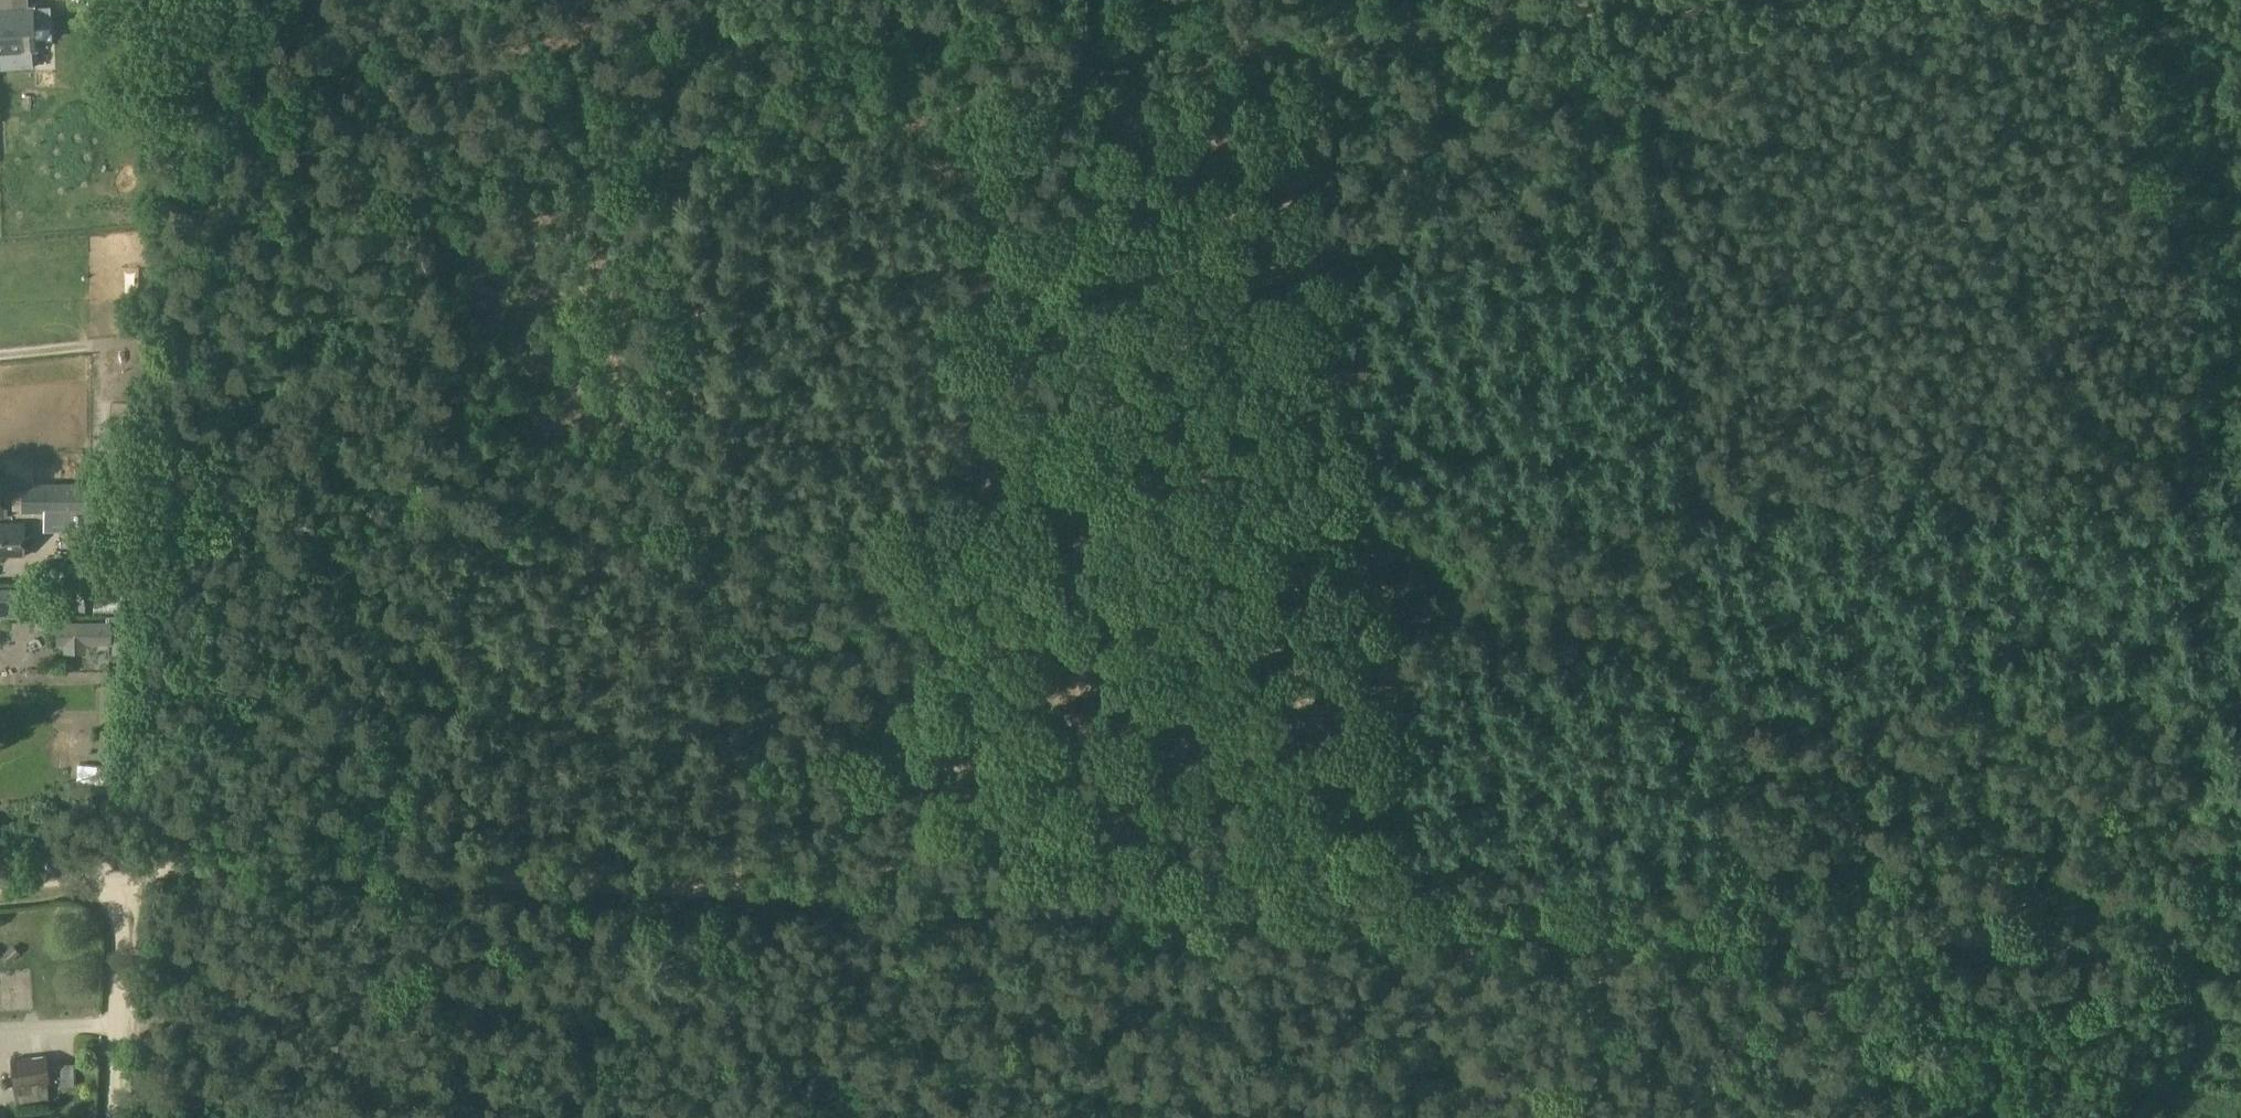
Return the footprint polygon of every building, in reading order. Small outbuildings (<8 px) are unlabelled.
[(32,65),(31,48),(35,48),(35,39),(34,26),(52,25),(51,3),(28,4),(28,0),(0,0),(0,67),(32,65)] [(22,501),(22,484),(4,484),(4,501),(22,501)] [(22,484),(22,501),(22,513),(92,512),(91,484),(22,484)] [(23,556),(24,523),(0,523),(0,556),(23,556)] [(82,564),(44,564),(44,578),(83,578),(82,564)] [(95,566),(94,609),(133,610),(134,567),(95,566)] [(93,584),(77,584),(77,610),(93,610),(93,584)] [(28,597),(28,588),(0,588),(0,617),(18,617),(17,606),(28,605),(28,597)] [(35,593),(35,595),(35,626),(52,626),(54,626),(54,624),(54,622),(54,608),(54,593),(35,593)] [(70,608),(54,608),(54,622),(58,623),(58,624),(58,643),(64,643),(64,650),(85,649),(85,643),(109,643),(109,642),(113,642),(113,647),(128,647),(129,647),(129,615),(108,615),(108,616),(108,622),(105,622),(70,622),(70,608)] [(114,739),(113,767),(127,768),(127,739),(114,739)] [(13,947),(5,954),(11,961),(18,953),(13,947)] [(46,1056),(11,1060),(14,1085),(47,1081),(49,1081),(46,1056)] [(47,1081),(14,1085),(16,1102),(49,1098),(47,1081)]
